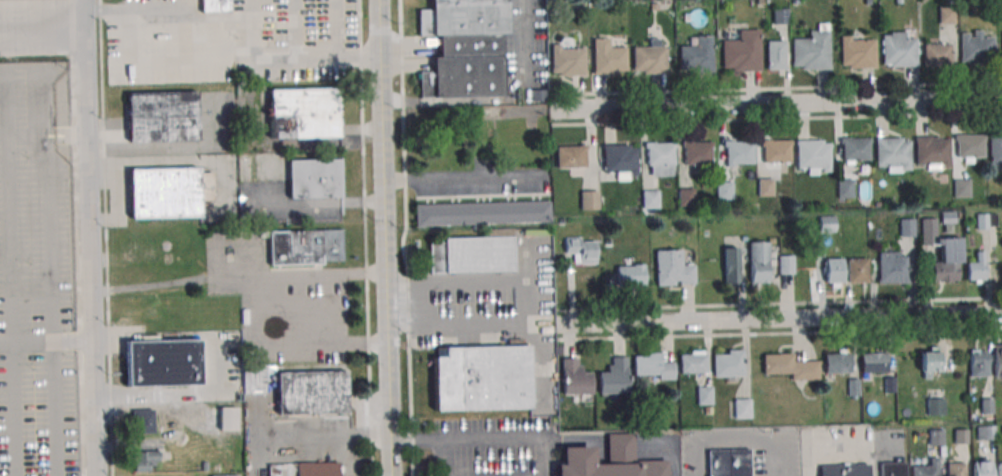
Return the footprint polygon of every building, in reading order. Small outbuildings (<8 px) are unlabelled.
[(201,12),(201,0),(231,0),(231,11),(201,12)] [(431,9),(418,10),(418,37),(438,37),(439,56),(434,57),(434,70),(419,71),(419,99),(502,97),(501,32),(506,32),(505,0),(431,0),(431,9)] [(659,11),(658,3),(651,3),(651,11),(659,11)] [(954,23),(954,6),(939,6),(939,23),(954,23)] [(786,9),(774,9),(774,23),(786,23),(786,9)] [(828,23),(830,70),(802,71),(802,66),(793,66),(792,39),(808,39),(808,31),(817,31),(817,24),(828,23)] [(994,36),(996,65),(979,66),(979,64),(968,65),(968,63),(960,64),(960,58),(961,59),(959,34),(969,33),(970,37),(971,37),(971,30),(984,29),(984,37),(994,36)] [(761,72),(760,30),(738,31),(738,40),(721,41),(722,69),(732,69),(732,73),(761,72)] [(917,67),(916,39),(906,40),(906,32),(889,33),(890,35),(881,36),(882,65),(890,65),(890,68),(917,67)] [(712,36),(713,73),(690,73),(690,70),(679,71),(678,47),(695,46),(695,36),(712,36)] [(875,40),(876,69),(848,70),(848,67),(841,67),(840,37),(850,37),(850,41),(875,40)] [(626,48),(626,68),(627,68),(628,72),(618,72),(618,76),(593,77),(593,72),(594,72),(593,39),(608,39),(609,49),(626,48)] [(785,42),(785,71),(767,71),(766,42),(785,42)] [(585,49),(586,76),(560,77),(560,74),(552,74),(551,45),(561,45),(561,49),(585,49)] [(951,67),(951,45),(923,45),(923,67),(951,67)] [(666,47),(667,74),(643,75),(642,72),(633,72),(632,48),(666,47)] [(336,87),(338,135),(271,138),(269,89),(336,87)] [(197,91),(198,139),(129,141),(128,93),(197,91)] [(953,135),(953,141),(957,141),(957,158),(984,157),(983,140),(985,140),(985,136),(965,136),(964,135),(953,135)] [(989,167),(1001,166),(1001,135),(988,136),(989,167)] [(914,138),(914,143),(916,142),(916,165),(941,164),(941,169),(949,169),(948,144),(949,144),(949,140),(941,141),(940,138),(931,139),(930,137),(914,138)] [(870,139),(870,143),(869,143),(869,161),(842,162),(841,145),(839,145),(839,139),(850,138),(850,140),(870,139)] [(874,139),(875,167),(900,167),(900,172),(910,171),(909,142),(902,143),(902,139),(874,139)] [(755,142),(755,147),(753,147),(754,164),(734,164),(734,168),(727,168),(726,147),(723,147),(723,142),(734,141),(734,143),(755,142)] [(761,141),(761,146),(763,146),(763,164),(790,164),(790,147),(792,146),(792,141),(761,141)] [(794,141),(795,146),(796,146),(797,169),(821,169),(821,173),(830,173),(829,147),(831,147),(830,143),(824,144),(824,141),(794,141)] [(682,142),(692,142),(692,144),(712,144),(713,147),(711,148),(711,165),(685,165),(685,148),(682,148),(682,142)] [(675,144),(675,148),(673,148),(674,165),(672,165),(672,176),(651,177),(651,166),(647,166),(647,149),(645,149),(644,143),(655,143),(655,144),(675,144)] [(556,148),(557,169),(586,168),(585,149),(587,149),(587,145),(579,145),(579,147),(556,148)] [(603,147),(604,174),(629,173),(629,178),(638,177),(637,173),(639,173),(638,168),(637,168),(637,164),(638,164),(638,160),(637,160),(637,153),(638,153),(638,147),(630,148),(630,146),(603,147)] [(288,160),(289,198),(342,197),(341,159),(288,160)] [(129,169),(130,217),(200,216),(200,201),(214,200),(213,172),(200,173),(200,167),(129,169)] [(772,195),(771,178),(757,178),(757,195),(772,195)] [(837,197),(852,197),(852,178),(837,178),(837,197)] [(969,178),(952,178),(952,196),(969,196),(969,178)] [(732,199),(732,182),(716,182),(716,199),(732,199)] [(677,188),(677,205),(694,205),(694,188),(677,188)] [(642,208),(659,208),(659,190),(642,190),(642,208)] [(580,209),(597,209),(597,191),(580,191),(580,209)] [(415,206),(416,228),(549,224),(548,202),(415,206)] [(996,229),(996,213),(975,213),(975,229),(996,229)] [(819,216),(819,232),(834,232),(834,216),(819,216)] [(899,236),(914,236),(914,218),(899,218),(899,236)] [(958,281),(957,264),(960,264),(960,238),(937,238),(937,218),(920,219),(921,246),(941,246),(941,263),(932,263),(933,282),(958,281)] [(952,224),(952,234),(944,235),(944,225),(952,224)] [(345,261),(343,229),(269,232),(270,265),(345,261)] [(183,231),(183,241),(174,241),(174,231),(183,231)] [(430,243),(430,273),(513,271),(512,238),(445,240),(445,243),(430,243)] [(564,239),(565,254),(579,253),(580,266),(597,265),(596,242),(581,243),(580,239),(564,239)] [(751,287),(750,243),(769,243),(769,262),(768,264),(768,286),(751,287)] [(723,249),(724,286),(739,286),(738,249),(723,249)] [(654,251),(655,287),(675,286),(675,283),(679,283),(679,286),(695,285),(695,265),(682,266),(682,250),(654,251)] [(877,253),(878,285),(909,285),(909,279),(907,279),(907,258),(900,258),(900,252),(877,253)] [(985,281),(968,281),(967,264),(977,263),(976,252),(984,252),(985,281)] [(778,256),(779,275),(794,275),(794,256),(778,256)] [(847,260),(848,284),(868,283),(868,259),(847,260)] [(843,260),(843,283),(838,283),(838,288),(830,288),(830,284),(826,284),(826,260),(843,260)] [(616,268),(617,288),(644,287),(644,265),(633,265),(633,268),(616,268)] [(128,389),(201,387),(199,341),(127,343),(128,389)] [(993,379),(1001,379),(1001,346),(993,346),(993,379)] [(528,347),(530,409),(435,412),(434,359),(444,359),(443,350),(528,347)] [(939,347),(940,373),(931,373),(931,379),(924,380),(924,373),(922,373),(921,353),(929,353),(928,348),(939,347)] [(845,349),(845,355),(851,355),(851,374),(825,374),(825,356),(831,356),(832,354),(838,354),(838,350),(845,349)] [(743,350),(744,377),(713,378),(713,356),(727,356),(727,351),(743,350)] [(988,353),(988,377),(970,377),(969,350),(978,350),(979,353),(988,353)] [(680,374),(679,356),(691,356),(691,352),(704,352),(704,355),(707,355),(707,373),(680,374)] [(674,362),(675,380),(658,381),(658,376),(634,377),(634,358),(647,357),(647,354),(660,353),(661,363),(674,362)] [(886,355),(887,373),(862,374),(861,356),(868,355),(868,354),(881,353),(881,355),(886,355)] [(763,356),(763,376),(790,376),(790,381),(818,381),(818,365),(820,365),(820,362),(793,363),(793,358),(794,358),(794,355),(778,355),(778,356),(763,356)] [(627,358),(628,394),(598,395),(598,373),(607,373),(607,367),(612,367),(612,358),(627,358)] [(576,360),(577,367),(582,367),(582,373),(592,373),(592,396),(563,396),(562,360),(576,360)] [(348,414),(346,373),(277,375),(278,416),(348,414)] [(894,378),(895,394),(885,394),(885,378),(894,378)] [(859,380),(860,400),(849,400),(848,380),(859,380)] [(712,386),(697,386),(697,404),(712,404),(712,386)] [(944,415),(944,398),(926,398),(926,415),(944,415)] [(993,399),(993,414),(981,414),(981,400),(993,399)] [(734,418),(750,418),(750,400),(734,400),(734,418)] [(237,409),(238,432),(220,432),(220,409),(237,409)] [(155,435),(154,411),(133,412),(133,418),(129,418),(130,426),(134,426),(134,436),(155,435)] [(994,439),(994,425),(975,425),(975,439),(994,439)] [(943,444),(943,429),(928,429),(928,444),(943,444)] [(968,444),(968,430),(954,431),(955,444),(968,444)] [(666,462),(666,475),(556,475),(556,467),(562,467),(562,450),(593,449),(593,466),(606,466),(606,433),(635,433),(636,462),(666,462)] [(751,450),(752,475),(709,475),(708,451),(751,450)] [(159,452),(159,463),(156,463),(156,467),(150,468),(150,473),(134,473),(133,453),(159,452)] [(938,459),(929,459),(930,467),(911,468),(911,475),(939,475),(938,459)] [(991,461),(991,475),(972,475),(972,461),(991,461)] [(339,463),(339,475),(297,475),(297,465),(339,463)] [(881,475),(905,475),(905,464),(881,464),(881,475)] [(965,464),(946,464),(946,475),(965,475),(965,464)] [(819,475),(869,475),(869,465),(819,467),(819,475)]
